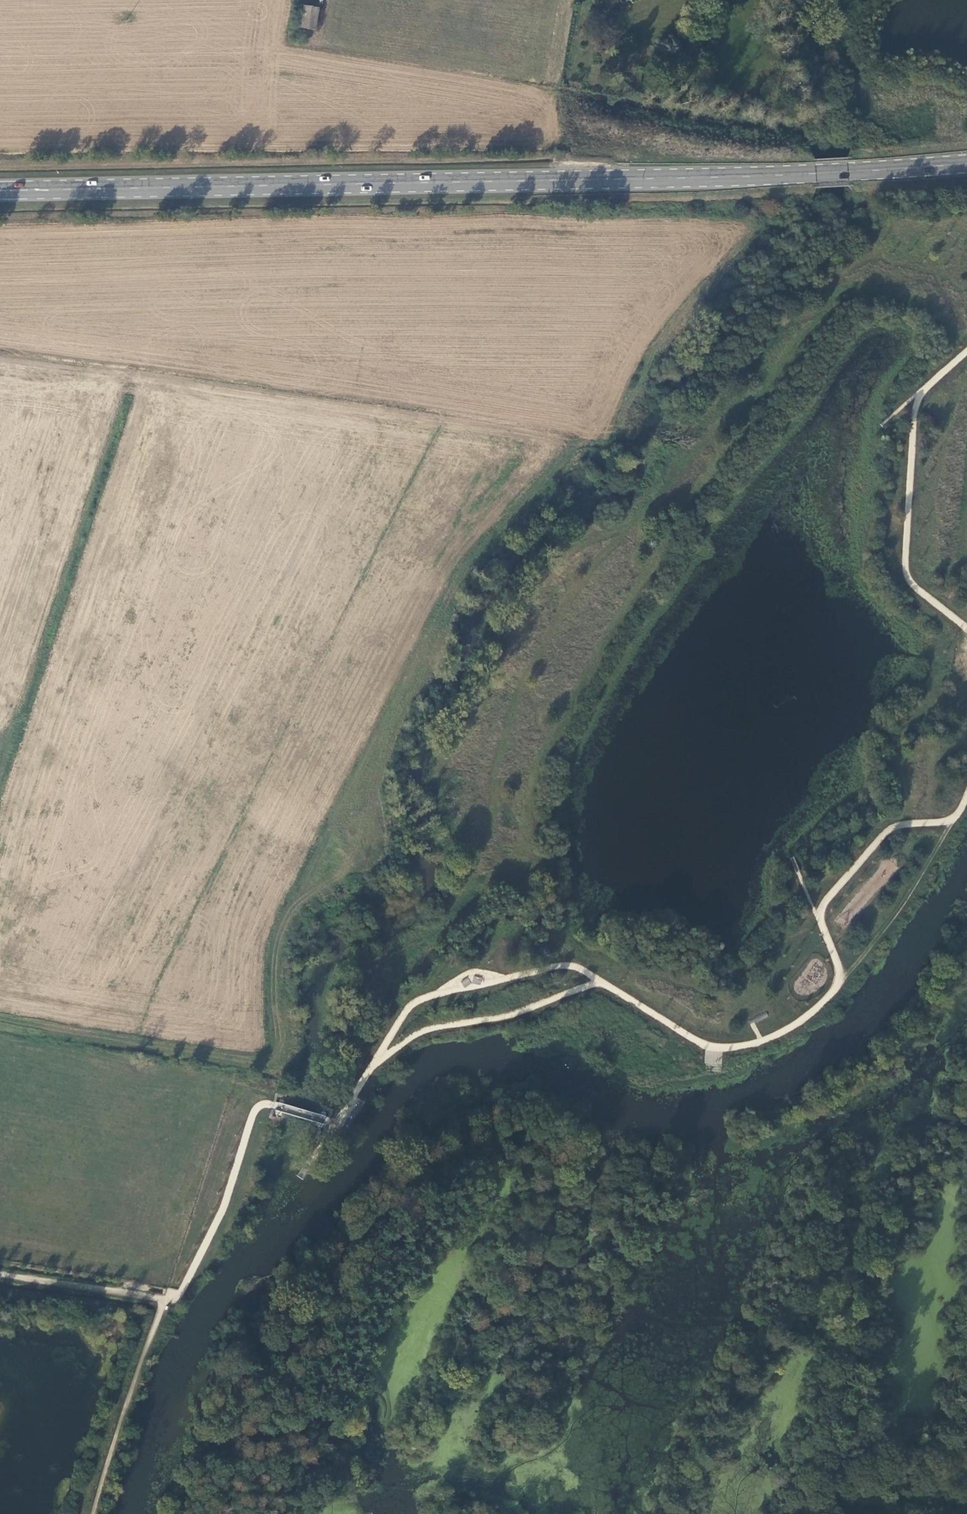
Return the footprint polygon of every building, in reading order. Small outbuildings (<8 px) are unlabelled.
[(317,7),(301,5),(297,26),(314,29),(317,7)]
